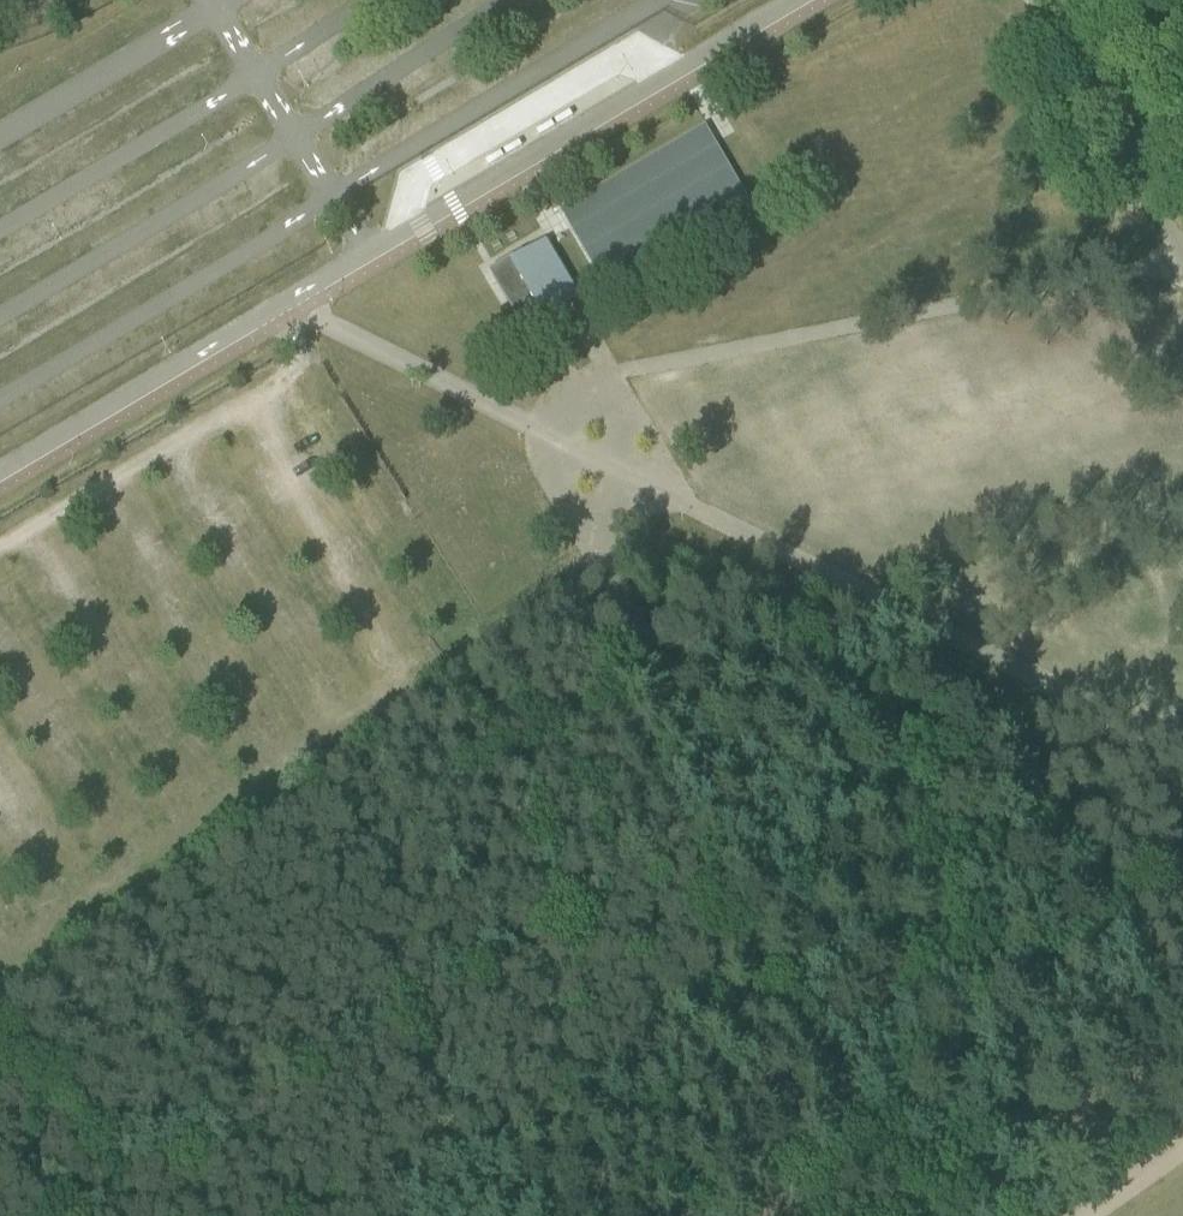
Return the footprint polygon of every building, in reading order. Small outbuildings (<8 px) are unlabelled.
[(512,262),(546,321),(555,316),(553,312),(578,297),(545,242),(512,262)]
